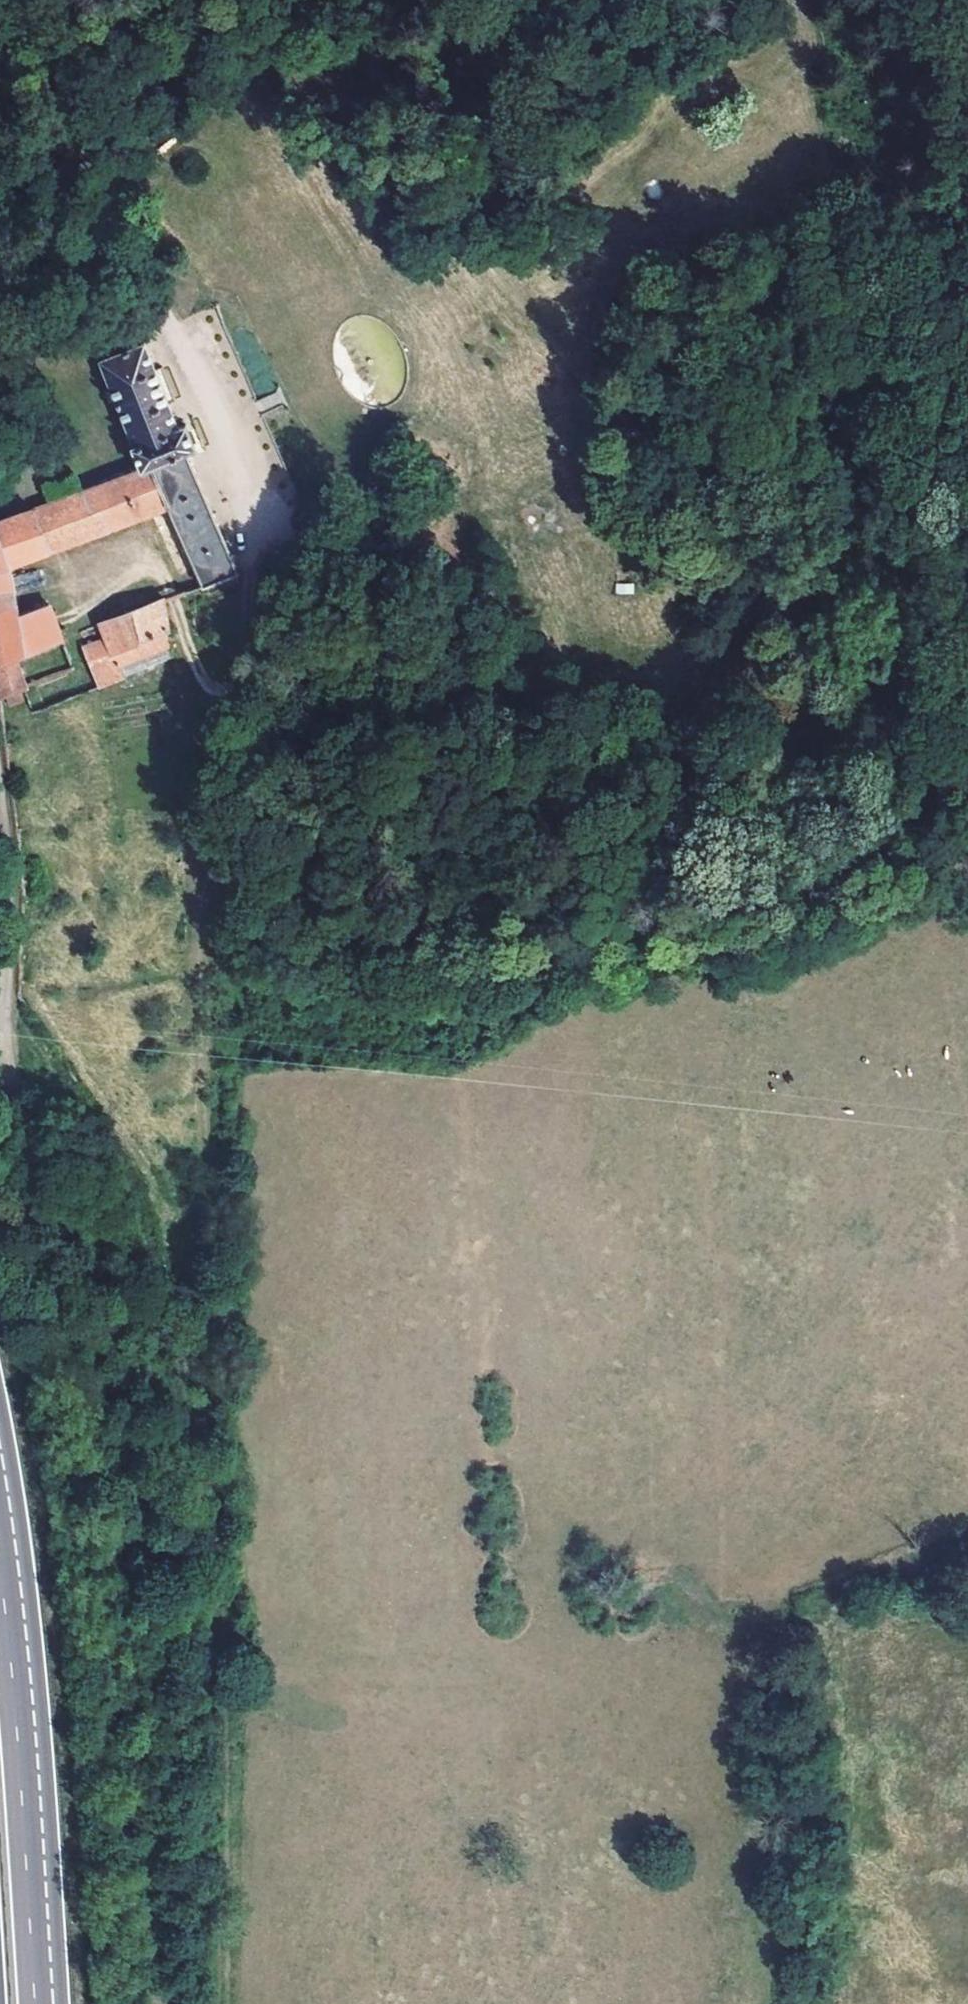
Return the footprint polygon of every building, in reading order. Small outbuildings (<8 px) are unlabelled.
[(239,572),(187,454),(197,449),(187,426),(178,431),(169,408),(176,404),(163,369),(155,373),(145,345),(103,363),(136,447),(134,449),(142,471),(0,523),(0,700),(2,707),(4,726),(36,713),(27,688),(30,686),(20,659),(66,642),(51,606),(22,615),(18,594),(14,577),(12,567),(167,505),(205,586),(239,572)] [(14,577),(18,594),(27,592),(24,575),(14,577)] [(173,658),(164,602),(164,600),(103,625),(110,640),(85,651),(100,687),(173,658)]
